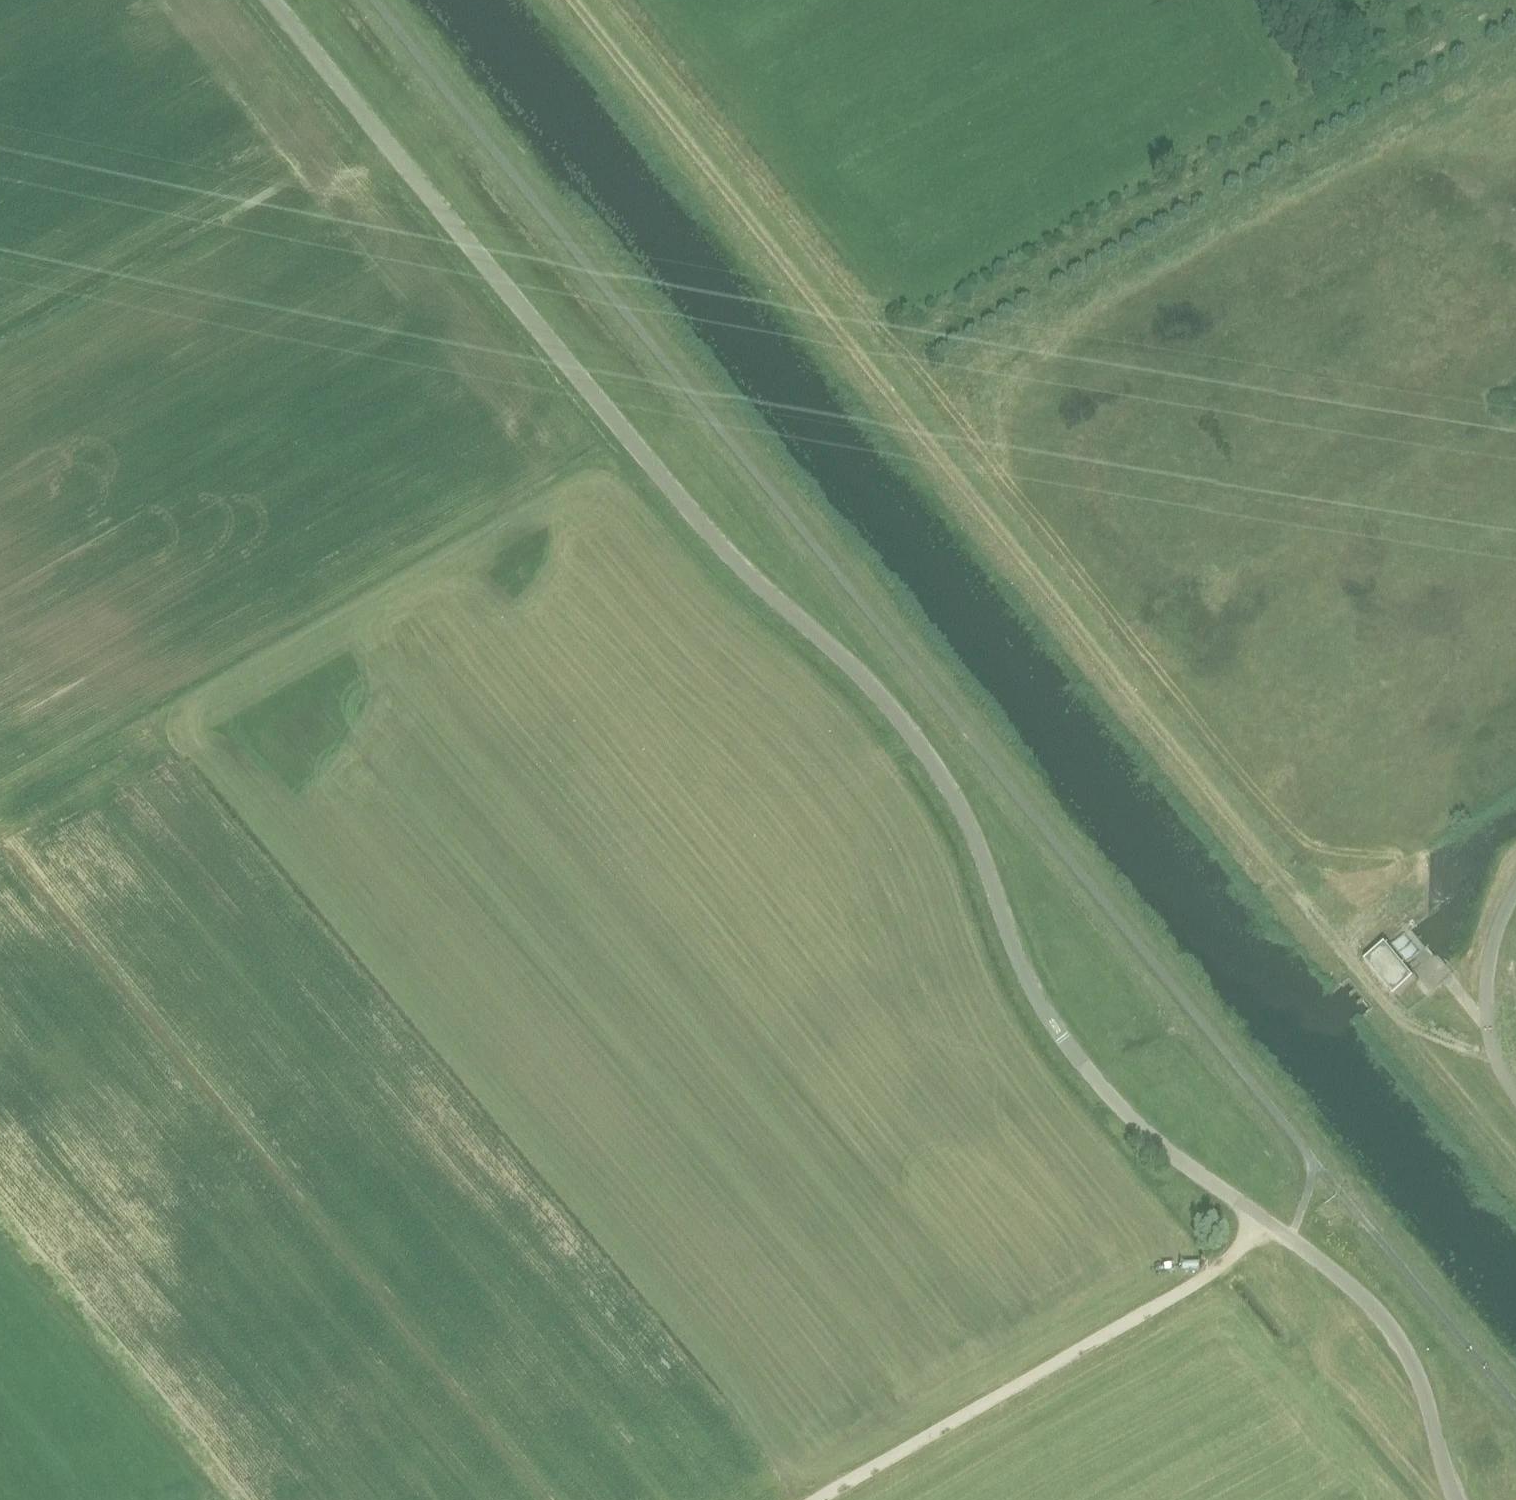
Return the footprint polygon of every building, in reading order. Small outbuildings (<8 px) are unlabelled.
[(1385,945),(1364,961),(1394,997),(1414,980),(1385,945)]
